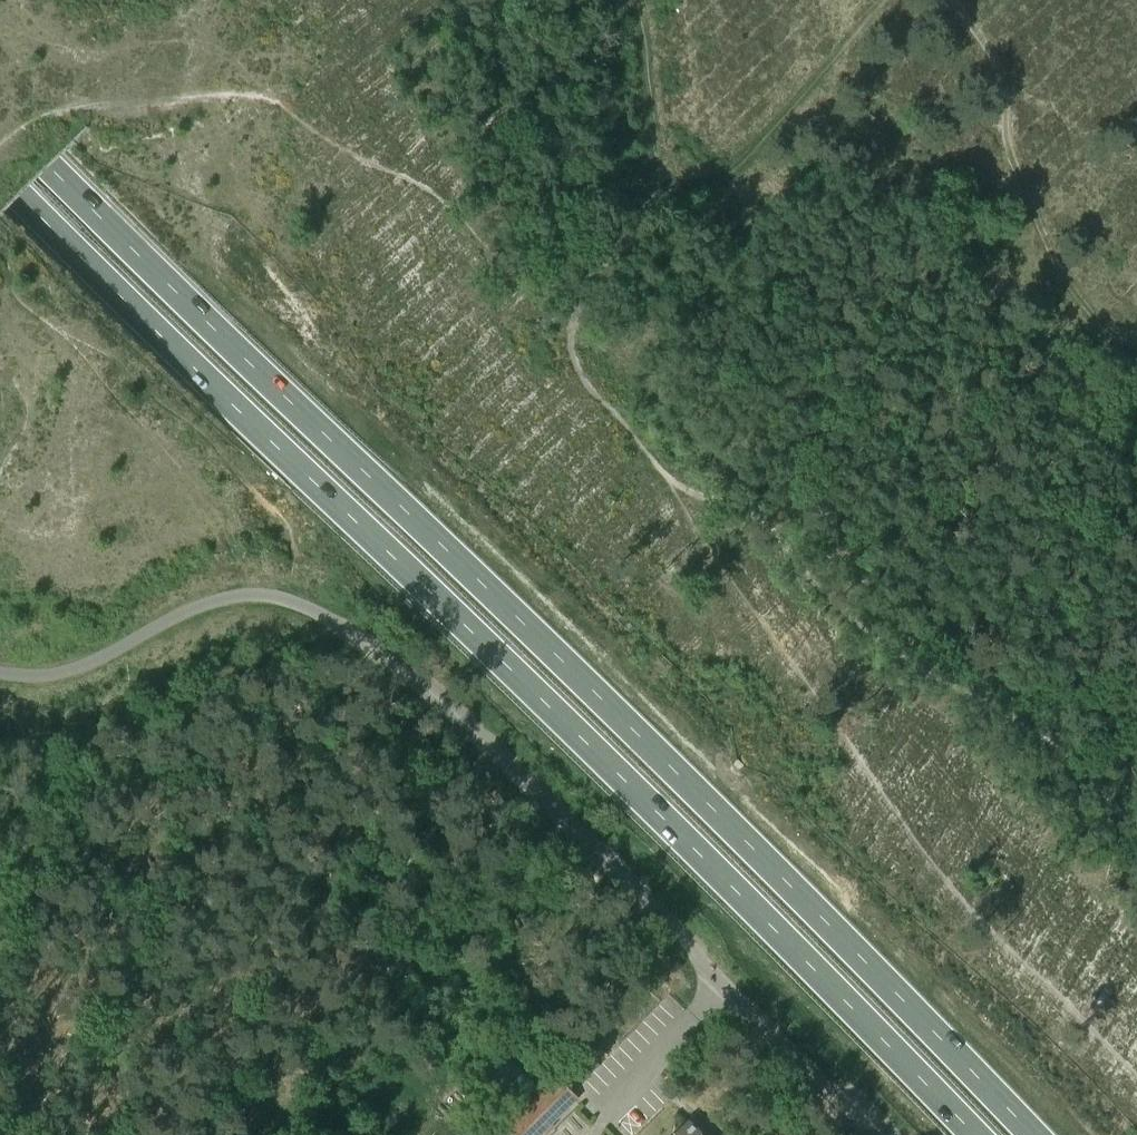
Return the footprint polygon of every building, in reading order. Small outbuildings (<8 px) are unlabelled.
[(558,1079),(506,1130),(511,1134),(540,1134),(577,1098),(558,1079)] [(676,1134),(701,1134),(689,1123),(676,1134)]
